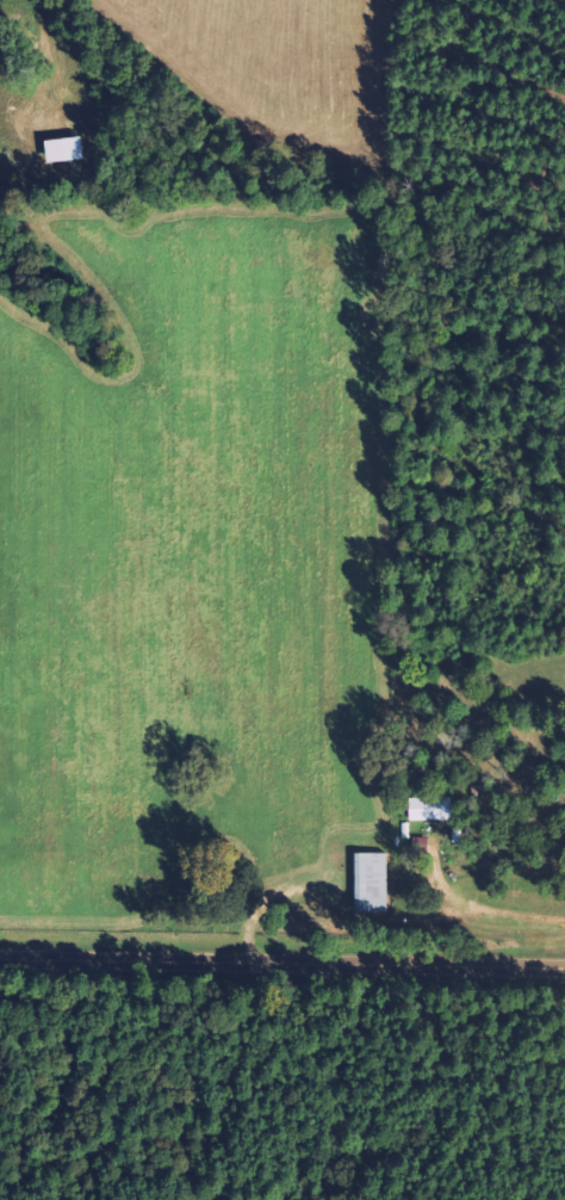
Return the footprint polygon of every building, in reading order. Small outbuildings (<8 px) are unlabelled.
[(84,161),(83,139),(46,140),(47,162),(84,161)] [(411,820),(455,819),(455,797),(411,798),(411,820)] [(390,854),(358,853),(356,911),(389,912),(390,854)]
